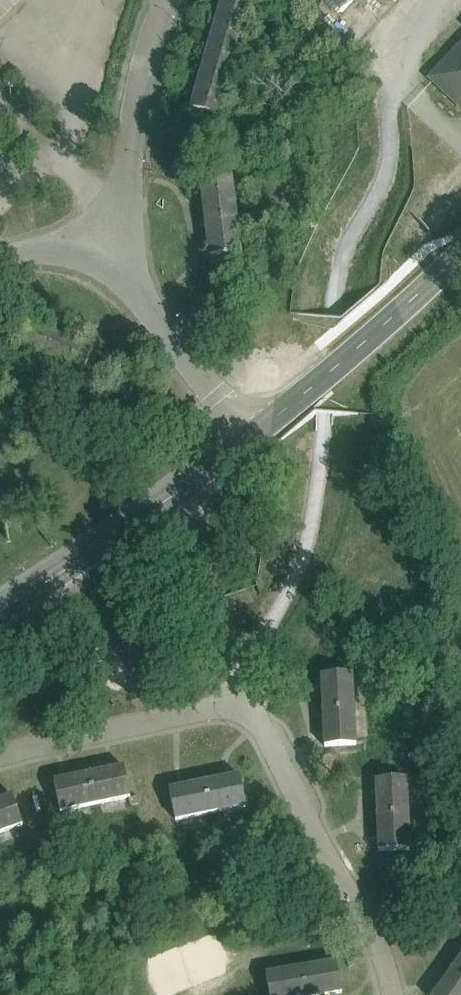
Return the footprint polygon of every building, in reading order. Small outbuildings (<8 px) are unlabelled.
[(190,110),(220,119),(255,0),(222,0),(190,110)] [(429,79),(460,109),(460,45),(429,79)] [(232,178),(200,181),(209,257),(241,254),(232,178)] [(96,341),(37,311),(21,344),(79,373),(81,369),(96,341)] [(352,674),(321,676),(324,747),(356,746),(352,674)] [(124,767),(54,782),(60,813),(130,798),(124,767)] [(239,776),(169,790),(175,821),(245,807),(239,776)] [(407,779),(375,781),(378,852),(410,851),(407,779)] [(0,800),(0,833),(22,826),(12,796),(0,800)] [(434,994),(460,994),(460,956),(434,994)] [(266,975),(269,994),(332,994),(341,993),(336,962),(266,975)]
